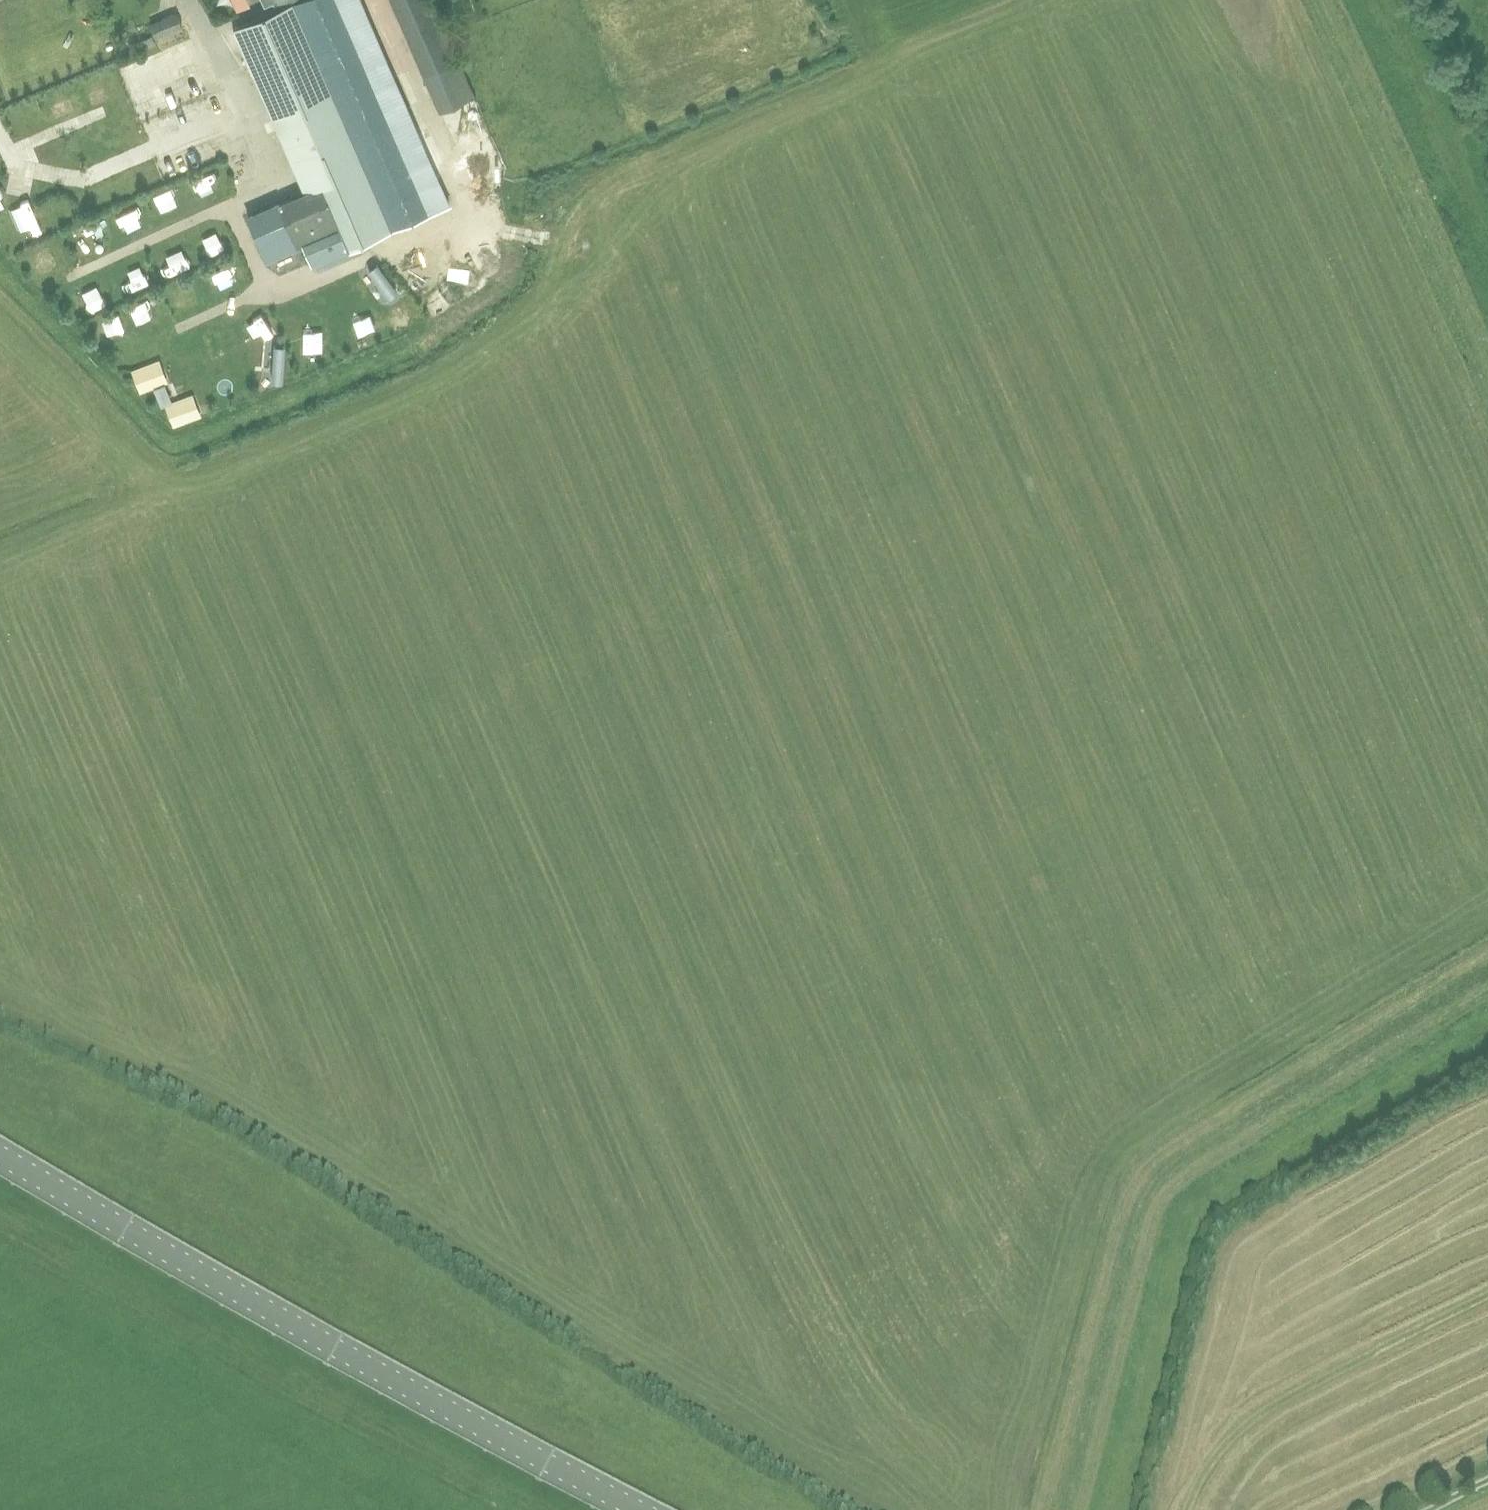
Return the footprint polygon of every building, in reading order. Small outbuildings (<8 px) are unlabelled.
[(279,9),(232,27),(304,189),(246,215),(266,261),(304,246),(311,265),(349,248),(350,252),(379,239),(378,235),(448,204),(438,181),(360,0),(299,0),(279,9)] [(264,5),(273,1),(276,8),(296,0),(261,0),(264,5)] [(439,109),(472,95),(432,0),(392,0),(439,109)] [(167,29),(181,24),(175,10),(162,16),(167,29)] [(199,44),(75,102),(88,130),(213,73),(199,44)] [(15,197),(28,199),(40,197),(51,191),(59,182),(64,171),(65,159),(63,147),(57,137),(49,130),(39,125),(28,123),(16,124),(6,129),(0,134),(0,187),(4,192),(15,197)] [(110,246),(206,204),(197,183),(100,224),(110,246)]
